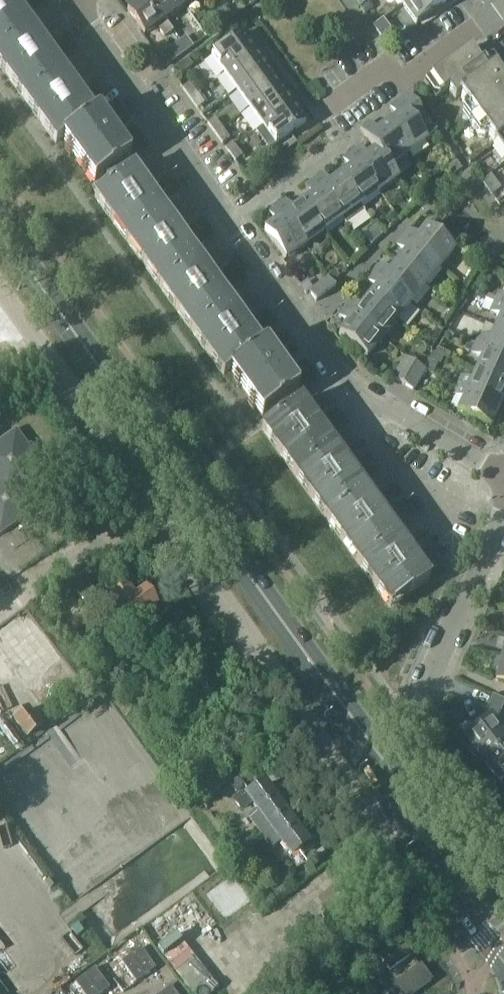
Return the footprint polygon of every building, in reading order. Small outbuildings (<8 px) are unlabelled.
[(26,21),(13,2),(14,2),(12,0),(0,0),(0,40),(26,21)] [(151,0),(140,0),(128,9),(145,33),(157,25),(164,36),(173,30),(166,18),(151,0)] [(166,18),(184,5),(181,0),(151,0),(166,18)] [(402,4),(416,23),(445,2),(444,0),(408,0),(402,4)] [(226,22),(233,17),(226,8),(219,13),(226,22)] [(220,26),(226,22),(219,13),(213,17),(220,26)] [(20,94),(59,66),(46,48),(46,47),(40,39),(26,21),(0,40),(0,66),(20,94)] [(242,33),(212,55),(225,74),(259,49),(251,38),(247,41),(242,33)] [(188,50),(194,45),(186,36),(180,40),(188,50)] [(180,40),(161,55),(168,65),(188,50),(180,40)] [(423,83),(435,99),(448,90),(455,100),(460,96),(478,121),(472,125),(481,137),(486,138),(489,136),(498,149),(492,154),(501,166),(503,164),(503,82),(494,68),(488,73),(471,49),(470,48),(423,83)] [(259,49),(225,74),(239,93),(269,71),(263,63),(267,60),(259,49)] [(95,116),(95,115),(77,91),(78,91),(73,83),(72,84),(59,66),(20,94),(56,144),(63,139),(95,116)] [(269,71),(239,93),(252,110),(282,89),(269,71)] [(183,88),(191,99),(198,95),(190,83),(183,88)] [(282,89),(252,110),(263,126),(273,118),(297,101),(289,90),(285,93),(282,89)] [(427,139),(437,132),(409,93),(399,100),(427,139)] [(198,95),(191,99),(198,108),(204,104),(198,95)] [(390,107),(397,117),(386,124),(408,153),(427,139),(399,100),(390,107)] [(263,126),(256,131),(269,149),(276,144),(306,122),(301,115),(305,112),(297,101),(273,118),(263,126)] [(105,177),(111,186),(131,172),(125,163),(132,158),(118,139),(112,130),(99,112),(95,115),(95,116),(63,139),(95,183),(94,183),(95,184),(105,177)] [(208,123),(217,135),(224,130),(215,118),(208,123)] [(360,129),(366,137),(376,150),(376,149),(389,167),(390,166),(408,153),(386,124),(377,132),(370,122),(360,129)] [(224,130),(217,135),(223,143),(230,139),(224,130)] [(235,146),(228,151),(236,161),(242,156),(235,146)] [(376,149),(376,150),(367,156),(360,147),(351,153),(379,192),(399,178),(390,166),(389,167),(376,149)] [(379,192),(351,153),(343,159),(350,169),(339,177),(360,206),(379,192)] [(446,166),(452,176),(462,168),(456,159),(446,166)] [(95,198),(124,238),(162,210),(149,192),(150,192),(144,183),(143,184),(134,171),(131,172),(111,186),(95,198)] [(364,211),(360,206),(339,177),(330,183),(323,174),(313,181),(342,220),(345,224),(364,211)] [(342,220),(313,181),(306,186),(313,196),(301,204),(323,233),(342,220)] [(92,187),(96,193),(103,188),(98,182),(92,187)] [(323,233),(301,204),(293,210),(286,201),(277,207),(305,246),(323,233)] [(305,246),(277,207),(269,213),(276,223),(265,231),(286,260),(305,246)] [(124,238),(156,282),(194,254),(181,236),(182,236),(176,228),(175,229),(162,210),(124,238)] [(403,238),(441,268),(455,249),(428,227),(419,237),(410,229),(403,238)] [(403,238),(397,246),(406,253),(398,263),(426,285),(441,268),(403,238)] [(156,282),(188,327),(227,299),(214,281),(214,280),(208,272),(208,273),(194,254),(156,282)] [(426,285),(398,263),(390,272),(381,265),(374,273),(412,303),(426,285)] [(412,303),(374,273),(368,281),(377,289),(369,298),(397,321),(412,303)] [(336,288),(332,282),(329,278),(310,292),(317,302),(336,288)] [(503,307),(503,296),(499,293),(495,303),(503,307)] [(397,321),(369,298),(362,308),(352,300),(346,308),(383,339),(397,321)] [(227,299),(188,327),(224,376),(231,371),(263,348),(246,324),(240,316),(240,317),(227,299)] [(503,332),(503,307),(495,303),(486,299),(482,308),(491,312),(490,313),(501,318),(496,329),(503,332)] [(383,339),(346,308),(339,316),(348,324),(339,335),(367,358),(383,339)] [(503,357),(503,332),(496,329),(485,324),(480,336),(473,333),(469,342),(503,357)] [(503,382),(503,357),(469,342),(468,341),(464,350),(472,354),(483,359),(478,370),(503,382)] [(263,417),(299,391),(286,373),(286,372),(279,363),(266,345),(263,348),(231,371),(263,415),(262,415),(263,417)] [(419,354),(414,363),(416,364),(423,368),(428,359),(419,354)] [(404,358),(393,379),(404,385),(416,364),(414,363),(404,358)] [(428,359),(423,368),(425,370),(433,374),(438,365),(428,359)] [(416,364),(404,385),(413,391),(425,370),(423,368),(416,364)] [(501,406),(503,399),(503,382),(478,370),(473,382),(461,377),(457,386),(501,406)] [(491,428),(493,424),(501,406),(457,386),(453,396),(464,401),(458,413),(491,428)] [(301,401),(269,424),(262,429),(291,469),(330,441),(318,424),(317,422),(312,414),(311,414),(310,412),(301,401)] [(37,509),(21,486),(46,468),(17,428),(0,441),(0,536),(37,509)] [(291,469),(322,513),(361,485),(348,466),(349,466),(343,458),(343,459),(330,441),(291,469)] [(322,513),(354,557),(393,529),(380,511),(381,511),(375,502),(375,503),(361,485),(322,513)] [(393,529),(354,557),(390,608),(430,580),(412,555),(413,555),(408,548),(407,547),(406,547),(393,529)] [(79,589),(77,591),(89,607),(100,600),(88,583),(79,589)] [(111,597),(99,606),(106,615),(118,607),(130,623),(156,605),(146,590),(146,591),(136,597),(128,586),(112,598),(111,597)] [(496,681),(503,683),(503,657),(502,656),(496,681)] [(57,665),(37,679),(58,709),(78,695),(57,665)] [(29,708),(14,719),(26,735),(41,724),(29,708)] [(466,738),(470,743),(467,745),(475,755),(478,754),(484,762),(503,747),(503,728),(503,727),(500,730),(496,724),(491,719),(488,721),(466,738)] [(484,762),(503,785),(503,784),(503,747),(484,762)] [(199,787),(200,790),(205,797),(231,778),(224,769),(199,787)] [(252,818),(262,832),(287,814),(265,784),(248,796),(246,792),(236,799),(242,808),(252,801),(260,812),(252,818)] [(287,814),(262,832),(272,845),(280,839),(291,855),(304,846),(307,850),(323,838),(316,830),(304,838),(287,814)] [(390,970),(410,955),(412,954),(402,941),(380,957),(390,970)] [(142,948),(122,962),(136,982),(147,975),(156,968),(142,948)] [(420,967),(419,968),(391,989),(394,993),(414,993),(432,981),(421,966),(420,967)] [(75,983),(84,993),(101,993),(110,988),(95,968),(75,983)]
